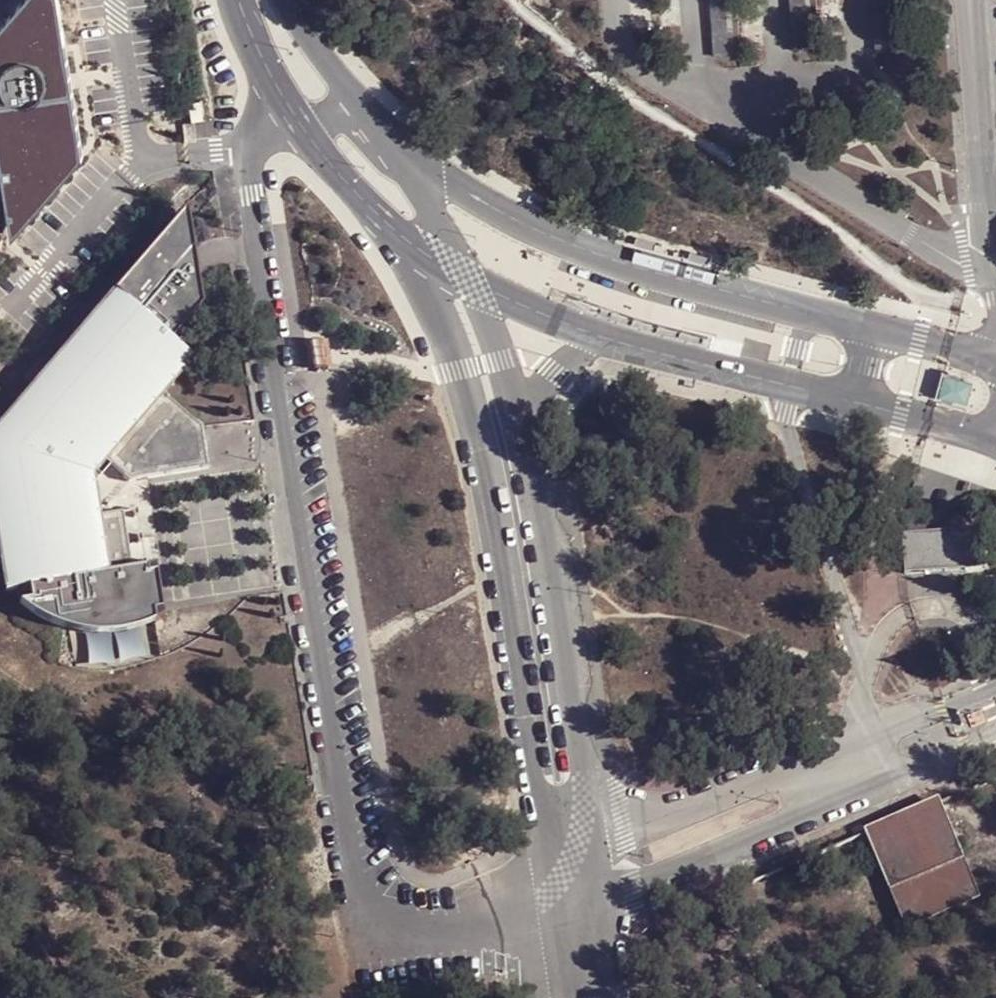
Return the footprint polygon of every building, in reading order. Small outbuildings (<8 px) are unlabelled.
[(16,239),(86,158),(58,0),(30,0),(0,35),(0,148),(16,239)] [(798,47),(820,44),(814,0),(792,0),(798,47)] [(20,603),(27,609),(40,618),(56,626),(62,628),(153,613),(154,622),(163,617),(155,567),(146,568),(137,510),(96,516),(87,518),(82,486),(104,461),(110,465),(128,482),(208,469),(202,428),(197,424),(195,425),(167,401),(169,400),(163,394),(191,362),(171,345),(201,310),(185,210),(0,429),(0,547),(7,592),(28,587),(31,601),(20,603)] [(964,404),(971,379),(941,371),(934,395),(948,399),(964,404)] [(91,487),(110,465),(104,461),(82,486),(87,518),(96,516),(91,487)] [(984,567),(981,528),(900,534),(903,573),(984,567)] [(153,613),(62,628),(69,630),(84,633),(98,634),(110,633),(125,631),(141,627),(154,622),(153,613)] [(980,721),(977,712),(976,712),(969,715),(972,725),(980,721)] [(976,894),(938,802),(871,830),(908,921),(976,894)]
